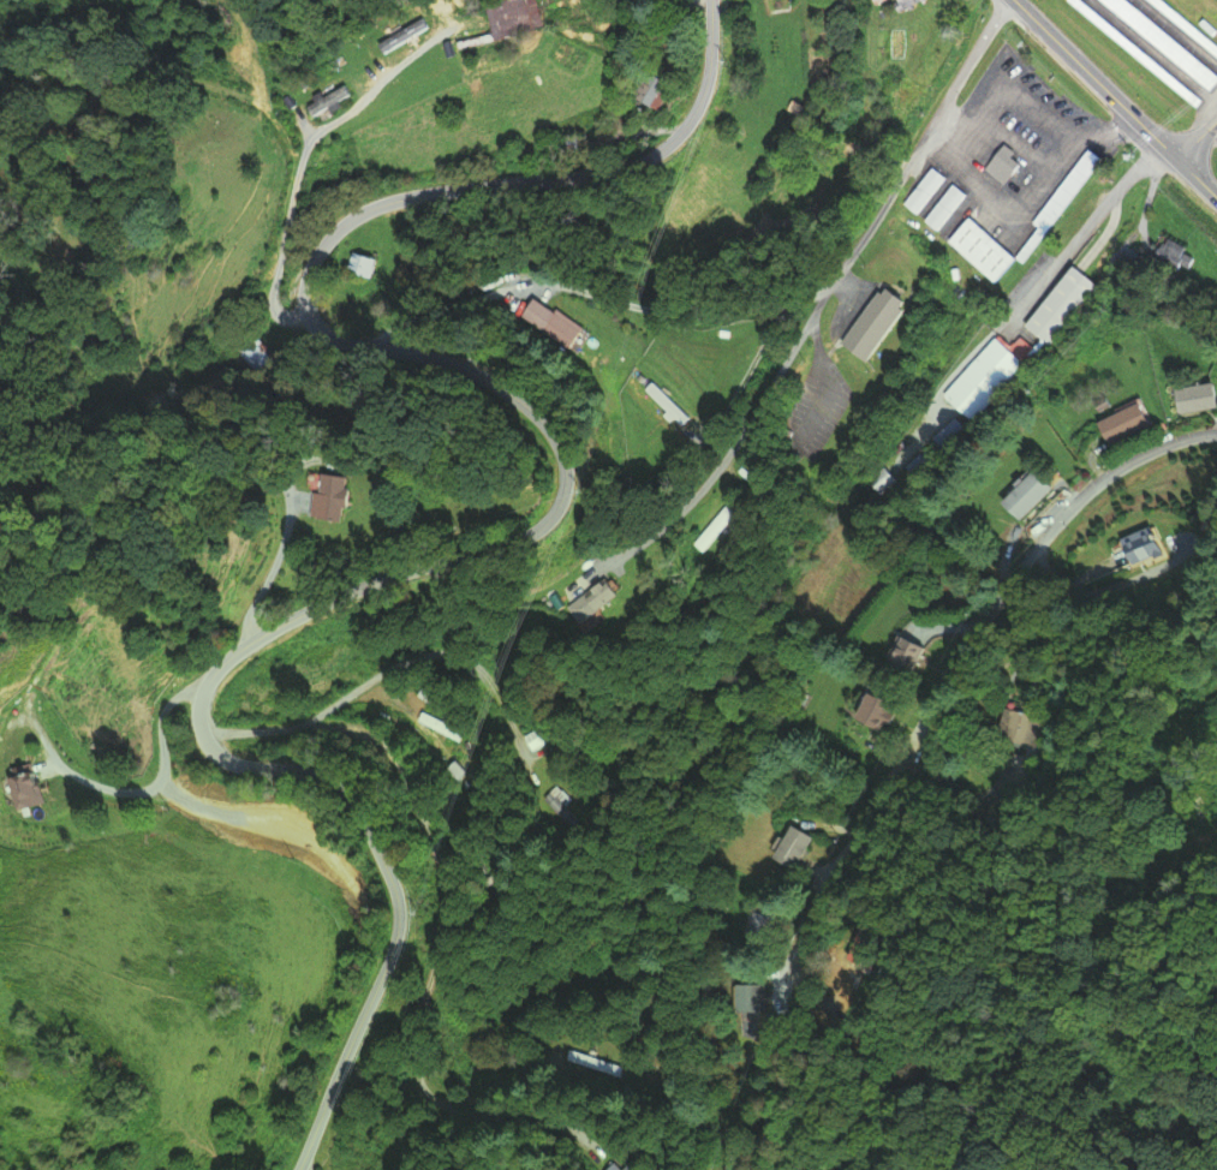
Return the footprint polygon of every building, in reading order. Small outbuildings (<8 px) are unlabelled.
[(541,0),(504,0),(492,3),(502,41),(549,29),(541,0)] [(907,10),(936,0),(903,0),(907,10)] [(1130,0),(1103,0),(1214,90),(1216,87),(1216,70),(1130,0)] [(1166,0),(1149,0),(1216,54),(1216,41),(1166,0)] [(676,87),(656,69),(638,89),(658,107),(676,87)] [(352,94),(345,83),(305,110),(312,120),(352,94)] [(1007,185),(1030,168),(1015,147),(992,164),(1007,185)] [(1022,251),(974,217),(953,247),(1003,283),(1022,256),(1032,263),(1108,157),(1095,148),(1022,251)] [(951,178),(938,166),(904,204),(917,215),(951,178)] [(925,219),(938,232),(974,196),(961,183),(925,219)] [(1161,257),(1186,277),(1204,256),(1179,235),(1161,257)] [(357,269),(379,278),(388,258),(365,249),(357,269)] [(1047,345),(1103,285),(1082,265),(1026,326),(1047,345)] [(850,342),(875,361),(920,301),(895,282),(850,342)] [(567,352),(585,328),(541,295),(523,319),(567,352)] [(252,374),(272,361),(256,335),(235,348),(252,374)] [(943,396),(971,421),(1024,362),(996,337),(943,396)] [(1209,383),(1174,391),(1179,416),(1215,408),(1209,383)] [(1097,424),(1110,450),(1153,429),(1140,403),(1097,424)] [(966,431),(954,419),(933,440),(945,452),(966,431)] [(1054,488),(1039,472),(1007,504),(1023,519),(1054,488)] [(353,476),(324,473),(318,519),(347,522),(353,476)] [(703,544),(714,554),(749,511),(738,502),(703,544)] [(1116,544),(1134,579),(1169,561),(1151,526),(1116,544)] [(610,578),(578,606),(594,625),(635,590),(624,577),(615,584),(610,578)] [(902,720),(896,694),(871,699),(877,725),(902,720)] [(1001,738),(1030,749),(1041,718),(1012,707),(1001,738)] [(476,733),(440,716),(435,727),(471,744),(476,733)] [(533,738),(541,752),(557,743),(549,729),(533,738)] [(576,807),(582,801),(566,785),(551,800),(582,831),(591,822),(576,807)] [(784,859),(801,870),(823,836),(806,825),(784,859)] [(771,985),(747,985),(747,1013),(771,1013),(771,985)]
